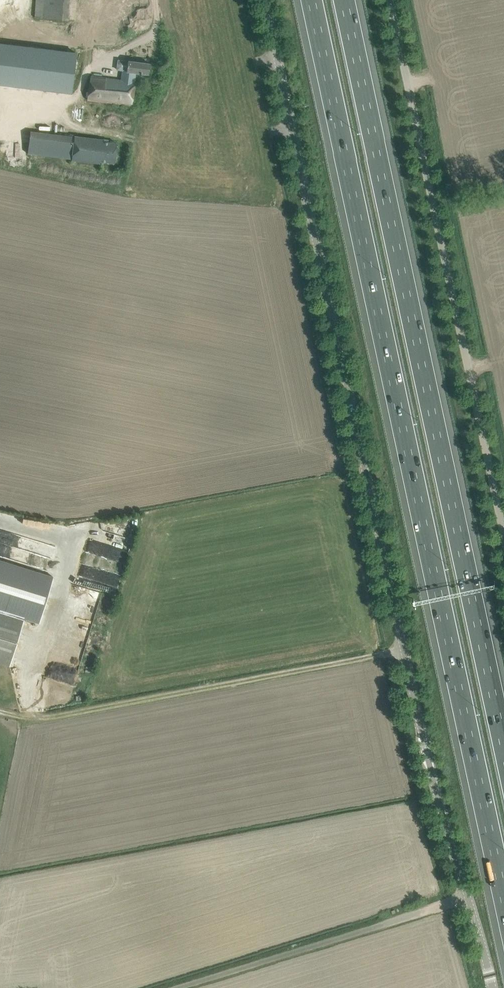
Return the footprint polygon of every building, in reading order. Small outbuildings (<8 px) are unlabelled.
[(68,20),(69,0),(35,0),(34,18),(68,20)] [(122,71),(121,80),(134,81),(135,73),(148,75),(150,64),(128,61),(117,60),(116,70),(122,71)] [(35,88),(61,90),(63,70),(37,67),(35,88)] [(134,81),(121,80),(91,76),(87,100),(131,105),(134,81)] [(64,159),(90,162),(100,164),(100,162),(114,163),(117,143),(107,142),(102,142),(103,140),(67,135),(66,136),(30,131),(27,154),(64,159)] [(82,563),(121,574),(128,551),(88,540),(82,563)] [(12,667),(26,621),(42,625),(56,579),(0,561),(0,663),(12,667)] [(74,615),(72,620),(84,623),(85,618),(74,615)]
